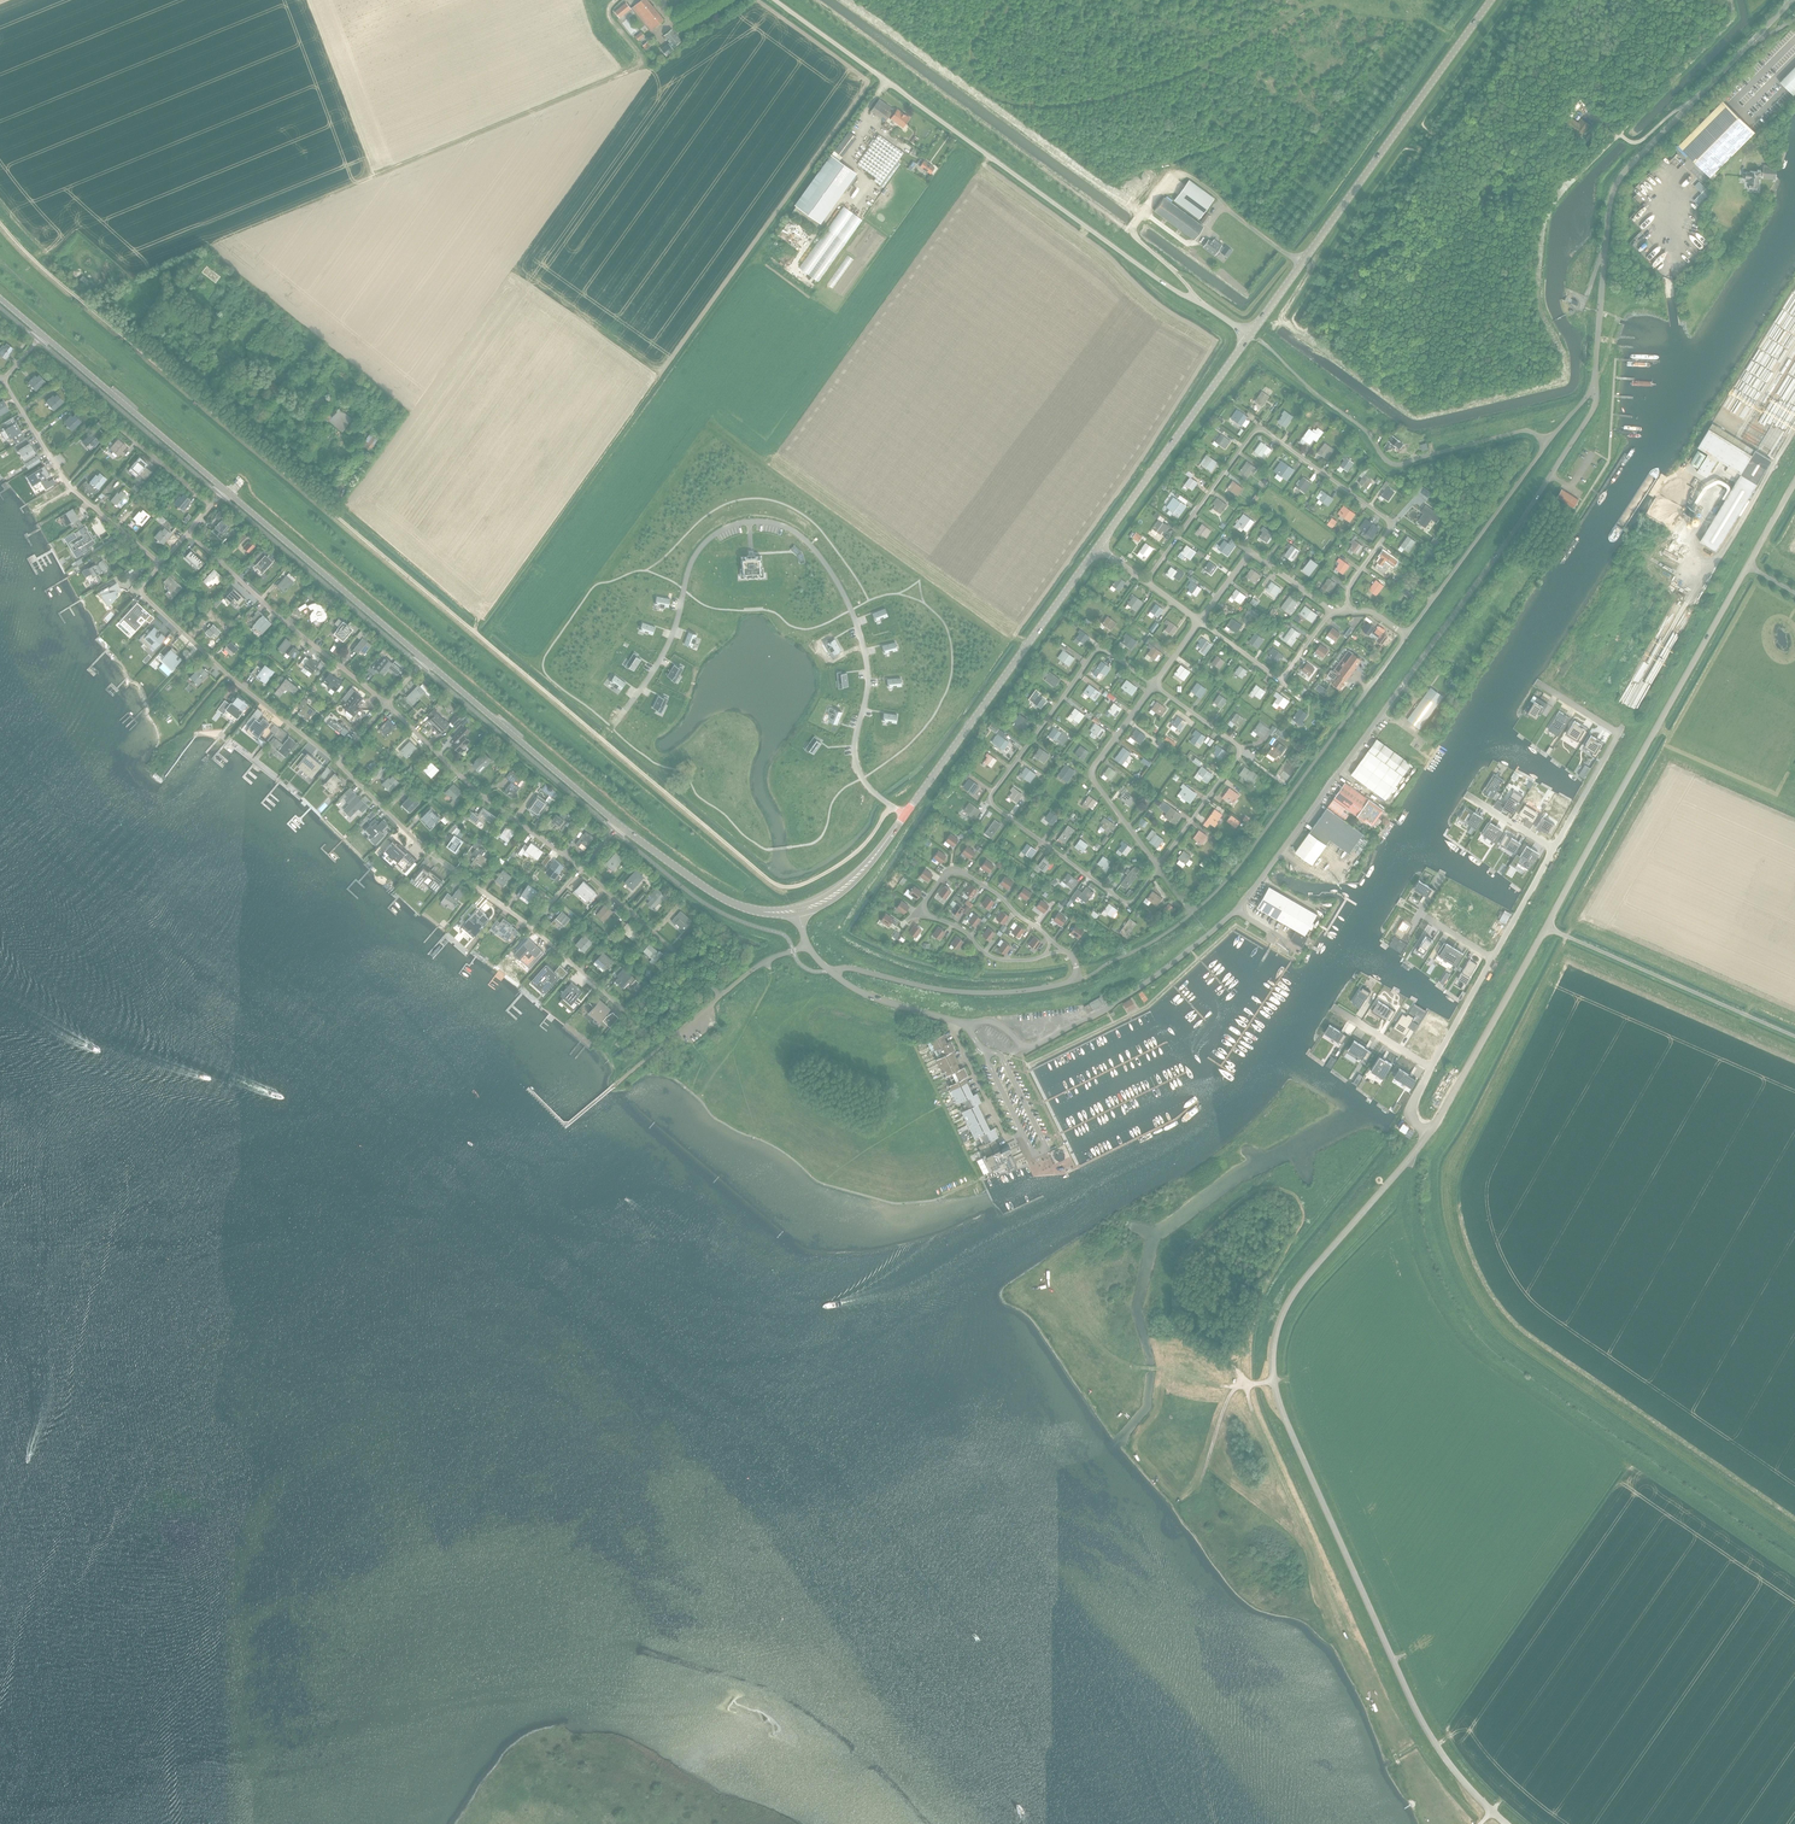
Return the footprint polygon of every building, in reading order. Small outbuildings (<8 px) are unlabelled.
[(663,20),(647,0),(641,0),(632,7),(651,30),(663,20)] [(631,9),(626,2),(614,11),(619,18),(631,9)] [(668,43),(661,49),(667,55),(674,49),(672,48),(673,47),(681,41),(671,29),(664,35),(671,43),(669,44),(668,43)] [(641,31),(635,36),(639,41),(645,36),(641,31)] [(642,45),(646,50),(650,46),(647,42),(642,45)] [(1781,82),(1794,95),(1794,94),(1794,68),(1781,82)] [(1781,98),(1772,107),(1776,111),(1785,102),(1781,98)] [(889,116),(894,109),(878,99),(869,112),(885,122),(889,116)] [(1723,100),(1678,145),(1710,176),(1754,132),(1723,100)] [(1768,105),(1756,118),(1760,122),(1772,109),(1768,105)] [(897,109),(890,118),(903,127),(910,118),(897,109)] [(1567,114),(1562,121),(1574,130),(1571,134),(1579,140),(1590,125),(1581,119),(1579,122),(1567,114)] [(848,133),(834,153),(842,159),(856,139),(848,133)] [(857,165),(877,179),(877,178),(897,149),(898,149),(878,135),(857,165)] [(907,156),(897,149),(877,178),(887,185),(907,156)] [(795,204),(820,222),(856,173),(831,155),(795,204)] [(930,174),(935,168),(924,160),(923,161),(921,159),(917,164),(930,174)] [(1746,172),(1743,172),(1743,178),(1749,178),(1749,184),(1750,184),(1749,188),(1757,188),(1757,185),(1758,185),(1759,176),(1763,176),(1776,177),(1777,168),(1770,168),(1770,165),(1763,164),(1763,172),(1761,172),(1761,170),(1757,169),(1757,171),(1750,171),(1750,172),(1746,172)] [(1709,179),(1712,182),(1718,176),(1715,173),(1709,179)] [(1696,182),(1703,189),(1695,197),(1699,201),(1704,197),(1701,193),(1709,185),(1701,177),(1696,182)] [(1199,218),(1214,198),(1189,180),(1174,200),(1199,218)] [(864,196),(861,202),(862,203),(860,206),(864,209),(870,200),(864,196)] [(1203,226),(1172,203),(1164,197),(1154,210),(1193,239),(1203,226)] [(830,226),(849,238),(864,215),(844,203),(830,226)] [(1204,224),(1210,216),(1206,213),(1200,221),(1204,224)] [(1209,239),(1203,246),(1214,255),(1218,249),(1221,251),(1221,252),(1227,256),(1232,250),(1226,245),(1224,247),(1221,245),(1222,245),(1214,239),(1212,241),(1209,239)] [(90,281),(82,275),(79,278),(87,285),(90,281)] [(79,312),(83,308),(80,306),(81,304),(79,303),(78,304),(77,303),(78,302),(73,297),(72,299),(74,301),(71,305),(79,312)] [(1775,331),(1780,323),(1775,321),(1771,328),(1775,331)] [(132,356),(136,352),(131,348),(132,347),(130,345),(129,346),(128,345),(129,344),(124,340),(122,342),(126,345),(122,349),(132,356)] [(2,345),(0,348),(0,354),(6,359),(13,349),(6,343),(4,346),(2,345)] [(39,374),(36,377),(35,375),(28,381),(35,390),(44,381),(39,374)] [(1262,391),(1255,401),(1262,406),(1270,397),(1262,391)] [(56,394),(54,397),(53,395),(46,401),(53,409),(63,401),(56,394)] [(3,400),(0,402),(0,415),(9,410),(3,400)] [(1629,404),(1620,404),(1620,414),(1629,414),(1629,404)] [(343,431),(353,418),(345,412),(345,413),(339,408),(329,421),(343,431)] [(1240,411),(1234,420),(1241,426),(1248,417),(1240,411)] [(1286,411),(1278,421),(1286,427),(1293,417),(1286,411)] [(72,416),(71,415),(64,421),(71,430),(81,421),(74,414),(72,416)] [(1216,421),(1221,424),(1224,421),(1222,419),(1223,418),(1220,415),(1219,417),(1216,421)] [(15,422),(12,417),(2,423),(4,422),(7,427),(0,431),(0,433),(2,436),(3,435),(6,440),(7,440),(21,431),(15,422)] [(1772,460),(1746,444),(1712,423),(1698,447),(1709,454),(1698,471),(1707,477),(1718,459),(1740,473),(1728,494),(1725,492),(1721,497),(1725,499),(1700,541),(1717,551),(1772,460)] [(1770,448),(1781,425),(1777,423),(1766,445),(1770,448)] [(1302,438),(1310,444),(1315,436),(1319,439),(1324,432),(1318,428),(1316,431),(1314,429),(1313,431),(1309,428),(1302,438)] [(25,439),(21,431),(7,440),(10,444),(11,447),(17,444),(25,439)] [(91,433),(82,441),(86,445),(90,449),(93,446),(94,446),(99,440),(93,435),(91,433)] [(1221,434),(1215,442),(1223,447),(1228,440),(1221,434)] [(1393,447),(1394,448),(1396,445),(1399,448),(1403,443),(1392,435),(1384,446),(1386,451),(1393,447)] [(377,440),(372,437),(365,447),(369,450),(377,440)] [(126,447),(126,446),(119,440),(117,442),(116,441),(110,448),(118,455),(122,451),(124,453),(128,448),(126,447)] [(1335,450),(1333,448),(1325,443),(1318,453),(1325,458),(1330,452),(1332,453),(1335,450)] [(35,457),(33,454),(35,453),(29,444),(18,450),(24,460),(24,459),(26,463),(24,464),(28,469),(40,461),(37,456),(35,457)] [(1271,451),(1268,449),(1260,444),(1253,453),(1261,459),(1263,455),(1266,458),(1271,451)] [(1698,450),(1690,463),(1698,468),(1706,455),(1698,450)] [(1354,462),(1347,458),(1349,455),(1344,452),(1341,457),(1344,459),(1344,460),(1340,466),(1347,471),(1354,462)] [(1217,462),(1216,461),(1206,454),(1200,463),(1209,470),(1212,466),(1214,467),(1217,462)] [(139,457),(128,470),(136,477),(138,474),(145,480),(152,472),(147,467),(146,468),(145,466),(147,463),(139,457)] [(1194,465),(1187,460),(1184,464),(1191,469),(1194,465)] [(1247,461),(1240,471),(1248,477),(1250,473),(1253,476),(1258,469),(1255,466),(1247,461)] [(1285,463),(1278,473),(1285,479),(1292,469),(1285,463)] [(44,465),(27,476),(30,481),(33,479),(35,483),(40,480),(46,490),(55,484),(53,479),(48,482),(46,479),(44,481),(43,478),(50,474),(44,465)] [(1185,474),(1190,477),(1184,484),(1192,490),(1197,482),(1191,477),(1193,474),(1188,470),(1185,474)] [(1709,483),(1720,477),(1717,472),(1706,478),(1709,483)] [(97,475),(96,474),(90,481),(98,488),(106,479),(99,473),(97,475)] [(1364,475),(1359,482),(1366,488),(1372,480),(1364,475)] [(1303,476),(1296,486),(1303,492),(1311,482),(1303,476)] [(340,480),(335,487),(340,491),(345,484),(340,480)] [(1233,481),(1228,488),(1235,493),(1241,486),(1233,481)] [(1404,481),(1400,486),(1405,489),(1409,484),(1404,481)] [(1387,486),(1381,495),(1388,500),(1395,492),(1387,486)] [(1573,507),(1579,499),(1562,489),(1557,497),(1573,507)] [(1320,505),(1322,502),(1326,505),(1332,497),(1322,490),(1320,493),(1319,492),(1316,497),(1319,499),(1317,502),(1320,505)] [(127,498),(128,497),(121,491),(118,494),(117,493),(112,499),(120,507),(124,501),(125,502),(126,502),(127,502),(127,501),(128,500),(127,499),(127,498)] [(1187,500),(1189,497),(1181,491),(1179,494),(1187,500)] [(1428,491),(1423,498),(1426,500),(1432,493),(1428,491)] [(190,500),(183,494),(179,499),(178,498),(174,502),(182,509),(190,500)] [(1173,497),(1166,507),(1176,514),(1177,512),(1178,513),(1184,505),(1173,497)] [(1221,513),(1227,504),(1217,497),(1214,501),(1217,503),(1213,508),(1221,513)] [(1426,527),(1432,519),(1436,522),(1441,516),(1426,505),(1421,511),(1424,513),(1418,522),(1426,527)] [(1346,507),(1340,515),(1348,520),(1353,513),(1346,507)] [(78,518),(73,509),(60,516),(66,526),(69,523),(73,529),(82,524),(78,518)] [(140,512),(139,511),(133,518),(141,525),(149,515),(143,510),(140,512)] [(220,511),(214,517),(219,521),(224,515),(220,511)] [(160,514),(158,518),(163,523),(166,519),(160,514)] [(1239,526),(1247,532),(1254,522),(1244,514),(1239,520),(1234,526),(1238,529),(1239,526)] [(1331,518),(1327,524),(1328,524),(1333,527),(1336,522),(1331,518)] [(229,526),(221,519),(211,531),(217,536),(220,532),(223,534),(229,526)] [(1154,527),(1150,531),(1155,535),(1157,532),(1160,534),(1166,525),(1159,520),(1154,527)] [(1369,521),(1363,530),(1370,536),(1377,527),(1369,521)] [(1211,530),(1202,524),(1197,531),(1197,532),(1194,536),(1198,538),(1200,534),(1204,537),(1207,532),(1209,533),(1211,530)] [(85,526),(78,530),(82,535),(83,538),(73,544),(76,549),(74,550),(78,556),(90,549),(90,548),(89,547),(95,542),(93,539),(94,538),(93,536),(90,531),(89,532),(85,526)] [(1263,531),(1259,537),(1267,542),(1273,533),(1264,527),(1261,530),(1263,531)] [(162,531),(160,530),(155,536),(163,543),(171,534),(164,528),(162,531)] [(74,532),(65,537),(69,542),(77,537),(74,532)] [(1138,542),(1142,536),(1136,532),(1132,537),(1138,542)] [(1408,536),(1401,545),(1408,551),(1416,541),(1408,536)] [(1218,549),(1225,554),(1228,556),(1237,542),(1233,539),(1231,541),(1230,541),(1228,543),(1224,540),(1218,549)] [(1353,544),(1350,548),(1357,554),(1363,546),(1353,539),(1351,542),(1353,544)] [(249,541),(243,547),(249,552),(255,546),(249,541)] [(1152,548),(1145,543),(1137,554),(1141,558),(1144,555),(1146,557),(1152,548)] [(1292,560),(1299,550),(1288,543),(1286,546),(1289,549),(1286,553),(1285,552),(1282,555),(1288,559),(1289,558),(1292,560)] [(1186,545),(1181,553),(1180,552),(1178,556),(1182,559),(1184,555),(1189,558),(1192,553),(1194,554),(1196,552),(1186,545)] [(190,550),(184,556),(185,556),(197,566),(202,561),(204,563),(190,550)] [(1384,551),(1380,556),(1382,557),(1378,562),(1382,565),(1386,560),(1388,561),(1394,566),(1397,561),(1384,551)] [(265,555),(256,564),(260,568),(259,569),(262,572),(272,562),(265,555)] [(745,557),(741,557),(742,563),(742,574),(747,574),(747,575),(757,574),(762,574),(761,562),(761,556),(757,557),(757,556),(745,557)] [(1349,565),(1342,560),(1339,558),(1337,561),(1339,563),(1336,568),(1343,574),(1349,565)] [(103,559),(98,561),(98,560),(100,559),(97,561),(96,560),(95,563),(88,568),(87,567),(81,570),(91,586),(100,581),(99,581),(98,581),(95,576),(100,572),(101,570),(104,570),(108,568),(103,559)] [(1310,560),(1302,571),(1310,576),(1318,565),(1310,560)] [(1209,561),(1204,569),(1211,574),(1216,567),(1209,561)] [(1177,569),(1176,570),(1171,567),(1165,575),(1173,580),(1176,575),(1180,578),(1179,581),(1184,574),(1177,569)] [(206,583),(215,581),(217,583),(222,577),(214,569),(207,576),(204,579),(203,580),(206,583)] [(1261,576),(1259,574),(1251,569),(1246,576),(1253,582),(1257,577),(1259,579),(1261,576)] [(289,573),(278,584),(282,588),(280,589),(284,592),(294,582),(296,579),(289,573)] [(163,582),(164,583),(164,584),(165,584),(170,589),(165,594),(171,599),(174,596),(175,596),(175,594),(182,587),(171,578),(171,577),(170,577),(169,576),(163,582)] [(1118,577),(1112,586),(1115,588),(1119,591),(1125,583),(1118,577)] [(1328,578),(1322,587),(1330,592),(1336,584),(1328,578)] [(1372,592),(1376,595),(1384,585),(1376,580),(1369,590),(1366,593),(1370,596),(1372,592)] [(1190,581),(1186,586),(1189,589),(1188,591),(1195,596),(1201,589),(1194,583),(1191,581),(1190,581)] [(1281,589),(1279,587),(1271,582),(1266,589),(1274,595),(1277,590),(1279,592),(1281,589)] [(103,600),(107,605),(108,604),(117,595),(116,593),(121,590),(116,583),(108,588),(107,587),(99,591),(104,599),(103,600)] [(1406,583),(1401,590),(1413,599),(1418,592),(1406,583)] [(1703,583),(1701,587),(1700,586),(1698,592),(1703,594),(1707,585),(1703,583)] [(232,587),(223,597),(228,601),(234,606),(237,603),(240,607),(246,600),(244,598),(244,597),(232,587)] [(1246,597),(1244,595),(1236,589),(1229,599),(1232,602),(1234,599),(1240,604),(1246,597)] [(312,590),(308,595),(313,599),(317,594),(312,590)] [(1400,591),(1396,597),(1400,600),(1405,594),(1400,591)] [(1695,592),(1692,599),(1698,601),(1701,595),(1695,592)] [(1127,604),(1135,610),(1139,604),(1141,605),(1143,603),(1141,601),(1132,594),(1129,598),(1130,599),(1127,604)] [(1299,605),(1296,603),(1298,601),(1290,595),(1281,608),(1288,613),(1291,610),(1294,612),(1299,605)] [(657,596),(655,604),(659,605),(659,606),(664,607),(664,606),(668,607),(670,599),(657,596)] [(1256,606),(1259,602),(1253,598),(1250,602),(1256,606)] [(324,620),(326,619),(326,617),(327,616),(327,614),(327,613),(327,611),(326,610),(326,608),(325,607),(324,606),(322,605),(321,604),(320,603),(318,603),(316,602),(315,602),(313,603),(312,603),(310,604),(309,605),(308,606),(312,612),(311,613),(311,615),(311,617),(311,619),(311,620),(312,622),(317,620),(318,620),(320,621),(321,621),(323,620),(324,620)] [(127,614),(123,619),(135,630),(139,625),(135,621),(141,615),(149,623),(154,617),(138,603),(127,614)] [(1156,604),(1150,611),(1158,617),(1163,610),(1156,604)] [(1317,615),(1307,608),(1305,606),(1302,610),(1305,612),(1302,615),(1312,622),(1317,615)] [(888,616),(885,608),(873,613),(876,621),(880,619),(879,617),(883,615),(884,617),(888,616)] [(1252,608),(1249,612),(1257,618),(1259,614),(1252,608)] [(263,616),(262,616),(262,615),(257,610),(255,613),(256,614),(252,618),(256,622),(257,622),(254,626),(262,632),(271,623),(263,616)] [(200,612),(195,618),(197,620),(203,614),(200,612)] [(239,614),(233,620),(236,623),(242,616),(239,614)] [(1107,616),(1102,624),(1109,629),(1113,624),(1115,626),(1116,623),(1114,622),(1115,622),(1107,616)] [(212,617),(203,626),(208,630),(209,629),(214,633),(221,625),(212,617)] [(347,624),(343,621),(339,618),(334,623),(339,627),(337,628),(337,629),(334,633),(343,641),(347,636),(347,637),(353,630),(355,632),(359,628),(351,621),(348,624),(347,623),(347,624)] [(1230,628),(1234,631),(1240,624),(1232,618),(1225,629),(1228,631),(1230,628)] [(1168,621),(1166,619),(1163,623),(1166,624),(1167,623),(1168,624),(1165,629),(1172,635),(1178,628),(1170,622),(1168,621)] [(1152,632),(1159,624),(1155,621),(1152,626),(1149,630),(1152,632)] [(1659,636),(1666,623),(1663,621),(1656,634),(1659,636)] [(642,622),(640,630),(652,634),(655,626),(642,622)] [(1388,637),(1377,628),(1368,622),(1362,630),(1369,635),(1371,632),(1378,638),(1379,639),(1377,641),(1382,644),(1388,637)] [(151,628),(148,625),(143,630),(146,633),(151,628)] [(1292,627),(1286,635),(1294,640),(1299,633),(1292,627)] [(1350,627),(1344,635),(1347,637),(1353,629),(1350,627)] [(152,644),(155,647),(164,638),(154,628),(146,635),(144,633),(140,637),(141,638),(142,637),(150,645),(151,644),(151,645),(152,644)] [(1331,640),(1333,638),(1335,640),(1340,633),(1332,628),(1327,634),(1327,635),(1326,637),(1326,638),(1330,641),(1331,640)] [(1079,633),(1076,638),(1083,644),(1089,636),(1080,629),(1078,632),(1079,633)] [(372,644),(365,638),(367,635),(362,630),(356,637),(361,640),(354,649),(362,656),(372,644)] [(689,631),(684,644),(692,647),(693,643),(695,643),(697,639),(695,638),(697,634),(689,631)] [(1153,635),(1149,633),(1143,641),(1146,644),(1153,635)] [(1263,639),(1255,633),(1249,642),(1256,647),(1263,639)] [(173,637),(170,634),(162,642),(165,645),(173,637)] [(1135,640),(1127,635),(1125,634),(1123,636),(1125,638),(1122,643),(1129,648),(1135,640)] [(1151,638),(1148,642),(1152,646),(1156,641),(1151,638)] [(1200,648),(1205,651),(1210,644),(1202,638),(1195,648),(1198,651),(1200,648)] [(286,639),(279,648),(285,653),(285,652),(294,658),(299,651),(291,645),(292,644),(286,639)] [(835,639),(827,643),(830,647),(828,647),(831,652),(832,651),(834,654),(841,650),(835,639)] [(238,648),(231,641),(224,649),(231,656),(238,648)] [(895,642),(882,645),(884,653),(889,652),(889,650),(893,649),(893,651),(897,650),(895,642)] [(1058,647),(1065,651),(1067,648),(1065,646),(1066,645),(1062,642),(1061,644),(1061,643),(1058,647)] [(1320,644),(1315,651),(1323,657),(1328,650),(1320,644)] [(1152,646),(1147,654),(1154,659),(1160,652),(1155,649),(1156,648),(1153,645),(1152,646)] [(156,657),(171,670),(181,659),(176,653),(177,652),(172,647),(163,656),(160,653),(156,657)] [(1282,655),(1275,649),(1270,657),(1277,662),(1281,657),(1282,659),(1284,656),(1282,655)] [(1068,666),(1069,665),(1074,658),(1067,652),(1063,650),(1057,658),(1061,660),(1068,666)] [(1340,689),(1362,659),(1349,650),(1333,670),(1331,669),(1328,674),(1335,680),(1333,683),(1340,689)] [(631,663),(628,668),(628,669),(629,667),(634,670),(641,659),(636,656),(637,655),(635,653),(629,662),(631,663)] [(303,667),(304,666),(312,673),(319,663),(317,661),(316,663),(310,658),(309,659),(305,656),(299,664),(299,666),(302,667),(303,667)] [(1217,656),(1211,663),(1219,669),(1224,661),(1217,656)] [(377,669),(376,670),(376,671),(377,673),(378,672),(380,671),(384,674),(389,667),(398,673),(400,670),(394,665),(395,665),(385,657),(376,668),(377,669)] [(1096,669),(1093,674),(1097,676),(1100,672),(1104,675),(1109,667),(1102,662),(1096,669)] [(1304,677),(1307,673),(1310,675),(1314,668),(1307,663),(1302,670),(1299,674),(1304,677)] [(274,671),(265,664),(262,669),(257,665),(251,673),(252,674),(258,678),(259,677),(266,682),(274,671)] [(674,665),(667,676),(672,679),(675,675),(677,677),(683,668),(680,666),(679,668),(674,665)] [(1180,665),(1174,674),(1182,679),(1188,671),(1180,665)] [(1240,665),(1235,673),(1243,679),(1248,671),(1240,665)] [(208,673),(200,666),(191,675),(199,682),(208,673)] [(1056,685),(1060,679),(1046,670),(1045,672),(1048,675),(1045,679),(1050,683),(1051,682),(1056,685)] [(848,686),(847,673),(841,674),(841,672),(838,672),(839,683),(842,682),(842,687),(848,686)] [(327,685),(336,691),(343,682),(340,680),(339,681),(333,676),(333,677),(329,674),(323,682),(322,683),(322,684),(325,686),(326,686),(327,685)] [(615,675),(610,681),(613,684),(612,685),(616,688),(617,687),(621,689),(625,683),(615,675)] [(278,689),(275,692),(280,696),(286,688),(288,687),(295,692),(298,688),(286,678),(281,685),(276,682),(273,686),(278,689)] [(901,678),(887,679),(888,687),(893,687),(893,684),(897,684),(897,686),(901,686),(901,678)] [(1137,688),(1130,682),(1127,680),(1121,687),(1132,695),(1137,688)] [(437,697),(432,692),(423,683),(420,686),(418,685),(406,697),(413,704),(425,692),(434,700),(437,697)] [(1197,683),(1191,691),(1199,697),(1205,688),(1197,683)] [(1089,685),(1084,692),(1093,699),(1099,692),(1089,685)] [(1257,685),(1251,692),(1259,697),(1264,690),(1257,685)] [(1302,695),(1307,690),(1302,685),(1297,690),(1302,695)] [(350,711),(354,714),(355,712),(356,713),(359,709),(356,707),(357,706),(354,704),(361,696),(355,691),(351,688),(342,698),(347,702),(343,706),(347,709),(348,708),(351,710),(350,711)] [(1033,702),(1041,708),(1047,701),(1039,695),(1041,692),(1036,688),(1027,699),(1033,702)] [(1431,688),(1408,719),(1419,728),(1442,697),(1431,688)] [(1288,700),(1280,694),(1276,691),(1274,695),(1277,698),(1275,702),(1272,705),(1277,708),(1279,705),(1282,707),(1288,700)] [(1219,694),(1214,702),(1221,707),(1226,700),(1219,694)] [(224,701),(219,707),(225,712),(224,713),(234,721),(238,717),(248,703),(238,695),(230,705),(224,701)] [(437,707),(447,697),(445,695),(435,705),(437,707)] [(658,695),(653,707),(658,710),(660,706),(663,707),(667,698),(664,696),(664,698),(658,695)] [(1547,703),(1537,697),(1535,701),(1527,713),(1537,719),(1540,714),(1539,713),(1543,707),(1544,707),(1545,707),(1547,703)] [(301,709),(299,711),(308,718),(312,713),(313,713),(315,711),(306,703),(308,701),(304,698),(298,706),(301,709)] [(1157,702),(1156,702),(1153,700),(1150,705),(1153,707),(1151,709),(1159,714),(1161,711),(1163,713),(1166,709),(1157,702)] [(1113,703),(1108,710),(1116,716),(1121,709),(1113,703)] [(445,721),(436,713),(437,712),(434,708),(428,714),(432,717),(429,720),(435,726),(434,727),(440,733),(449,723),(445,720),(445,721)] [(1075,708),(1069,716),(1077,721),(1082,714),(1075,708)] [(831,712),(829,717),(831,717),(829,721),(837,724),(842,712),(834,709),(833,713),(831,712)] [(1296,721),(1300,724),(1308,714),(1300,709),(1293,719),(1292,718),(1290,722),(1294,724),(1296,721)] [(340,723),(338,722),(340,719),(331,711),(324,720),(328,723),(327,723),(335,730),(336,729),(344,735),(348,730),(343,726),(344,724),(341,722),(340,723)] [(1556,735),(1557,736),(1570,717),(1569,716),(1568,716),(1566,715),(1566,714),(1564,713),(1564,714),(1559,711),(1556,715),(1558,716),(1554,721),(1549,729),(1557,734),(1556,735)] [(247,722),(243,727),(258,739),(260,736),(261,737),(264,733),(262,732),(266,727),(267,727),(270,724),(270,723),(269,723),(269,722),(268,722),(268,721),(267,721),(267,720),(266,720),(266,719),(265,719),(264,719),(264,718),(263,718),(260,722),(257,720),(259,718),(253,713),(246,722),(247,722)] [(897,715),(884,713),(883,721),(888,722),(888,720),(892,720),(892,722),(896,723),(897,715)] [(1236,713),(1230,721),(1238,726),(1243,718),(1236,713)] [(460,717),(457,714),(450,721),(455,725),(462,718),(460,717)] [(1025,730),(1030,722),(1020,715),(1018,717),(1021,719),(1017,724),(1025,730)] [(1172,725),(1170,728),(1174,731),(1177,728),(1180,730),(1186,723),(1178,717),(1175,722),(1172,720),(1170,723),(1172,725)] [(465,718),(460,723),(463,726),(468,721),(465,718)] [(343,720),(341,722),(344,724),(343,726),(348,730),(351,726),(343,720)] [(395,726),(388,720),(378,730),(385,737),(395,726)] [(1567,733),(1566,733),(1578,740),(1581,742),(1589,729),(1589,728),(1589,729),(1587,731),(1582,727),(1579,725),(1580,724),(1580,723),(1575,720),(1567,733)] [(1095,722),(1089,730),(1099,737),(1105,730),(1095,722)] [(1268,732),(1270,729),(1260,722),(1254,731),(1261,736),(1265,730),(1268,732)] [(270,730),(274,734),(279,728),(274,724),(270,730)] [(463,747),(463,748),(465,748),(466,746),(466,745),(465,744),(469,740),(464,736),(470,730),(465,725),(452,738),(455,741),(452,745),(459,751),(463,747)] [(1280,727),(1276,732),(1284,738),(1287,733),(1280,727)] [(1062,733),(1054,728),(1049,735),(1059,742),(1059,743),(1065,734),(1063,732),(1062,733)] [(1146,736),(1144,735),(1136,729),(1131,737),(1138,742),(1142,737),(1144,739),(1146,736)] [(1205,737),(1198,731),(1196,730),(1192,735),(1194,736),(1190,741),(1194,744),(1196,742),(1200,744),(1205,737)] [(1009,743),(1001,736),(998,734),(992,742),(995,744),(1004,750),(1009,743)] [(1584,745),(1584,746),(1593,752),(1592,753),(1591,754),(1596,757),(1605,743),(1604,745),(1595,740),(1596,738),(1591,735),(1584,745)] [(286,757),(297,742),(289,736),(283,744),(276,739),(273,744),(279,749),(277,751),(286,757)] [(817,738),(815,737),(809,745),(811,747),(809,750),(814,754),(821,743),(817,740),(817,738)] [(1386,800),(1403,776),(1412,764),(1377,739),(1351,775),(1386,800)] [(417,748),(410,741),(400,751),(407,758),(417,748)] [(1284,746),(1285,746),(1277,741),(1268,753),(1276,758),(1283,749),(1284,750),(1286,748),(1284,746)] [(1226,752),(1218,746),(1216,745),(1215,748),(1216,749),(1213,754),(1220,759),(1226,752)] [(1080,746),(1075,753),(1082,759),(1085,755),(1086,756),(1089,752),(1080,746)] [(1123,747),(1115,759),(1122,764),(1131,753),(1123,747)] [(1050,755),(1047,753),(1040,748),(1035,755),(1042,761),(1045,756),(1048,758),(1050,755)] [(307,753),(305,755),(302,752),(290,767),(297,772),(301,767),(312,776),(322,765),(322,764),(321,764),(313,757),(307,753)] [(484,753),(473,765),(480,772),(491,760),(484,753)] [(997,760),(989,754),(987,753),(985,755),(987,757),(981,764),(985,767),(987,764),(991,767),(997,760)] [(496,761),(502,767),(505,764),(499,758),(496,761)] [(439,770),(431,762),(423,770),(431,778),(439,770)] [(1065,765),(1058,775),(1066,780),(1073,770),(1065,765)] [(1585,765),(1579,775),(1584,778),(1591,768),(1590,768),(1585,765)] [(328,766),(320,775),(324,779),(328,775),(327,775),(331,770),(328,766)] [(1026,767),(1021,775),(1028,780),(1033,773),(1026,767)] [(1109,767),(1103,774),(1111,780),(1116,772),(1109,767)] [(1211,774),(1203,768),(1201,767),(1197,772),(1199,774),(1198,776),(1205,781),(1209,776),(1211,778),(1213,775),(1211,774)] [(1251,770),(1250,771),(1245,767),(1239,775),(1245,779),(1244,780),(1251,785),(1258,775),(1252,770),(1252,771),(1251,770)] [(517,793),(516,792),(520,787),(517,785),(522,779),(510,771),(505,778),(511,782),(504,792),(507,794),(512,798),(518,797),(517,793)] [(1289,778),(1282,772),(1275,780),(1282,786),(1289,778)] [(333,790),(342,780),(335,773),(324,784),(328,789),(330,787),(333,790)] [(390,778),(389,776),(382,783),(390,791),(399,782),(392,775),(390,778)] [(1485,787),(1482,791),(1487,794),(1487,795),(1488,796),(1489,794),(1493,796),(1492,798),(1491,797),(1491,798),(1492,798),(1496,800),(1501,793),(1497,791),(1503,781),(1494,776),(1489,783),(1489,784),(1486,788),(1485,787)] [(969,779),(964,787),(971,792),(974,788),(975,789),(978,785),(969,779)] [(545,783),(541,789),(549,795),(555,799),(559,795),(556,792),(556,791),(545,783)] [(1383,810),(1346,783),(1334,799),(1345,807),(1372,826),(1383,810)] [(413,788),(408,784),(404,787),(409,792),(413,788)] [(445,793),(447,795),(448,794),(453,799),(450,803),(453,805),(459,800),(456,797),(461,792),(454,784),(445,793)] [(1196,794),(1188,788),(1188,789),(1183,785),(1181,787),(1183,788),(1179,793),(1183,796),(1190,801),(1196,794)] [(1017,802),(1022,794),(1013,787),(1011,790),(1013,791),(1009,796),(1017,802)] [(368,806),(353,792),(349,788),(339,799),(340,800),(345,794),(348,797),(345,800),(349,804),(343,809),(350,817),(358,808),(362,812),(368,806)] [(1230,788),(1224,796),(1222,798),(1225,800),(1227,798),(1232,801),(1234,798),(1237,799),(1239,796),(1237,794),(1230,788)] [(1130,805),(1134,799),(1126,793),(1127,791),(1124,789),(1121,793),(1122,794),(1119,799),(1125,803),(1126,801),(1130,805)] [(1514,790),(1504,805),(1513,811),(1523,796),(1514,790)] [(410,798),(409,796),(403,803),(410,811),(419,802),(413,795),(410,798)] [(538,795),(528,809),(531,812),(533,808),(538,812),(544,804),(540,802),(542,799),(538,795)] [(1089,795),(1083,803),(1091,808),(1096,801),(1089,795)] [(1334,799),(1329,806),(1340,814),(1345,807),(1334,799)] [(1162,801),(1158,808),(1166,813),(1164,816),(1174,824),(1181,814),(1170,807),(1162,801)] [(969,803),(966,807),(967,808),(965,811),(975,818),(980,811),(969,803)] [(1525,804),(1518,814),(1524,818),(1526,819),(1527,817),(1529,818),(1528,819),(1533,822),(1533,823),(1534,823),(1539,814),(1538,813),(1538,812),(1525,804)] [(470,810),(464,817),(468,820),(469,818),(476,824),(479,820),(484,824),(488,819),(492,823),(496,818),(483,808),(478,814),(476,812),(475,813),(470,810)] [(1313,827),(1330,840),(1350,853),(1364,834),(1327,808),(1313,827)] [(1465,808),(1459,817),(1467,822),(1476,828),(1483,817),(1474,811),(1473,813),(1465,808)] [(439,818),(430,809),(420,818),(426,823),(425,824),(430,829),(436,824),(434,823),(439,818)] [(1211,819),(1216,822),(1222,815),(1214,809),(1207,819),(1210,821),(1211,819)] [(370,819),(376,814),(372,810),(366,817),(368,817),(370,819)] [(564,819),(566,816),(569,818),(572,815),(564,810),(559,816),(557,814),(556,814),(552,819),(552,820),(555,822),(552,826),(555,829),(557,826),(562,829),(565,825),(567,826),(569,823),(568,822),(564,819)] [(1050,812),(1045,819),(1052,825),(1058,817),(1050,812)] [(1231,815),(1227,821),(1235,827),(1240,821),(1231,815)] [(1542,816),(1535,827),(1541,830),(1541,829),(1549,834),(1555,824),(1542,816)] [(1148,822),(1144,819),(1142,817),(1138,823),(1144,827),(1148,822)] [(370,824),(365,830),(369,834),(370,832),(373,835),(373,836),(374,837),(372,840),(376,844),(375,845),(385,835),(381,831),(387,825),(382,820),(379,823),(374,818),(369,824),(370,824)] [(583,830),(589,822),(585,819),(579,827),(583,830)] [(1107,819),(1101,826),(1109,832),(1114,825),(1107,819)] [(995,820),(986,832),(991,835),(997,828),(998,829),(1001,824),(995,820)] [(1488,822),(1481,833),(1492,840),(1490,843),(1492,844),(1494,841),(1496,842),(1503,830),(1491,822),(1490,823),(1488,822)] [(1074,830),(1068,825),(1059,837),(1064,841),(1070,833),(1071,834),(1074,830)] [(501,833),(498,831),(494,837),(497,839),(499,836),(508,842),(515,832),(507,826),(501,833)] [(450,848),(451,846),(456,850),(463,841),(457,837),(462,831),(456,827),(452,833),(455,835),(447,845),(450,848)] [(1327,844),(1330,840),(1313,827),(1310,832),(1296,852),(1313,864),(1327,844)] [(950,834),(945,840),(953,846),(958,839),(956,837),(958,834),(952,829),(949,833),(950,834)] [(1163,840),(1155,834),(1156,833),(1152,830),(1146,838),(1150,840),(1149,841),(1158,847),(1163,840)] [(1199,831),(1193,838),(1201,843),(1206,836),(1199,831)] [(586,848),(586,847),(594,837),(586,832),(584,834),(583,833),(576,844),(579,846),(582,848),(583,849),(584,849),(586,848)] [(1506,833),(1500,843),(1515,852),(1521,842),(1512,836),(1512,837),(1506,833)] [(399,843),(394,838),(384,849),(388,853),(385,856),(391,862),(394,858),(402,866),(401,867),(406,871),(417,859),(413,856),(408,861),(403,856),(407,852),(399,845),(400,844),(399,843)] [(1080,839),(1075,847),(1082,852),(1088,845),(1080,839)] [(542,851),(539,849),(531,843),(528,846),(525,844),(518,854),(521,856),(523,854),(527,857),(530,854),(536,859),(542,851)] [(1121,852),(1125,856),(1131,848),(1124,843),(1118,850),(1117,852),(1119,854),(1121,852)] [(1028,844),(1022,851),(1029,857),(1035,849),(1028,844)] [(486,861),(485,861),(487,858),(482,855),(484,852),(477,846),(472,853),(476,856),(471,863),(474,865),(476,862),(481,866),(482,865),(483,866),(487,865),(486,861)] [(967,846),(962,852),(969,858),(974,851),(967,846)] [(1520,856),(1517,861),(1518,862),(1527,868),(1530,862),(1532,864),(1538,854),(1526,846),(1520,856)] [(938,850),(933,857),(941,863),(946,856),(938,850)] [(623,858),(616,851),(604,864),(612,870),(623,858)] [(1183,851),(1178,858),(1185,864),(1191,856),(1183,851)] [(1103,856),(1097,864),(1105,869),(1110,861),(1103,856)] [(1043,871),(1046,866),(1047,867),(1052,861),(1045,857),(1038,865),(1035,863),(1032,867),(1038,871),(1040,868),(1043,871)] [(555,860),(547,871),(546,872),(555,878),(558,874),(561,870),(564,872),(566,868),(555,860)] [(986,860),(981,866),(989,872),(994,865),(986,860)] [(435,893),(441,885),(439,883),(441,881),(443,883),(444,882),(442,881),(423,865),(410,880),(418,887),(428,874),(433,879),(427,886),(435,893)] [(641,876),(643,873),(634,865),(632,868),(636,871),(625,882),(632,889),(643,877),(641,876)] [(920,875),(927,881),(932,874),(925,869),(920,875)] [(1125,878),(1121,883),(1126,886),(1132,879),(1134,880),(1137,876),(1138,877),(1142,872),(1137,869),(1134,873),(1128,869),(1123,876),(1125,878)] [(511,876),(503,870),(495,880),(503,886),(511,876)] [(1066,883),(1070,886),(1076,879),(1068,873),(1060,883),(1064,886),(1066,883)] [(1005,876),(1000,883),(1008,889),(1013,882),(1005,876)] [(1054,886),(1059,883),(1056,879),(1055,878),(1050,881),(1054,886)] [(1420,879),(1415,887),(1431,897),(1436,889),(1420,879)] [(583,880),(574,891),(578,895),(580,892),(588,899),(590,897),(593,899),(598,894),(595,892),(596,891),(583,880)] [(529,902),(535,893),(536,891),(528,885),(524,891),(522,889),(522,888),(517,895),(518,894),(520,896),(519,898),(519,897),(518,898),(523,901),(523,900),(525,897),(529,900),(528,902),(529,902)] [(970,885),(965,892),(972,897),(977,890),(970,885)] [(450,910),(461,895),(465,890),(459,886),(456,891),(452,897),(447,893),(440,902),(445,906),(444,906),(445,907),(446,906),(450,910)] [(909,893),(917,899),(922,892),(914,886),(909,893)] [(944,886),(939,893),(945,898),(951,891),(944,886)] [(1308,936),(1306,935),(1318,914),(1270,886),(1257,907),(1296,930),(1291,939),(1303,945),(1308,936)] [(653,909),(662,899),(665,901),(668,898),(656,887),(650,895),(652,897),(647,903),(653,909)] [(1031,893),(1024,887),(1019,894),(1026,900),(1031,893)] [(1077,896),(1085,901),(1088,897),(1089,898),(1093,892),(1086,887),(1082,893),(1077,889),(1070,898),(1074,901),(1077,896)] [(540,888),(534,896),(540,900),(546,893),(540,888)] [(1160,897),(1153,891),(1147,899),(1146,898),(1143,901),(1148,905),(1151,901),(1155,904),(1158,899),(1160,901),(1162,898),(1160,897)] [(987,896),(982,904),(989,909),(994,901),(987,896)] [(973,904),(967,899),(964,903),(971,908),(973,904)] [(680,900),(676,904),(680,908),(684,904),(680,900)] [(1041,900),(1036,907),(1043,912),(1048,905),(1041,900)] [(909,906),(901,901),(896,908),(904,913),(909,906)] [(964,908),(957,903),(951,911),(958,916),(964,908)] [(1118,910),(1116,909),(1109,903),(1103,910),(1113,917),(1114,915),(1116,912),(1116,913),(1118,910)] [(1168,903),(1163,909),(1168,913),(1173,907),(1168,903)] [(465,921),(460,928),(472,938),(490,918),(489,917),(486,915),(483,912),(480,916),(475,912),(477,909),(472,904),(461,917),(465,921)] [(612,911),(605,905),(598,913),(604,919),(612,911)] [(691,920),(684,913),(685,912),(682,909),(671,921),(674,923),(675,922),(682,928),(684,926),(686,927),(691,920)] [(561,911),(551,923),(554,925),(556,922),(562,927),(570,918),(561,911)] [(1002,911),(996,918),(1003,923),(1009,916),(1002,911)] [(894,918),(893,919),(886,913),(881,920),(888,926),(891,922),(896,926),(899,922),(894,918)] [(974,913),(968,921),(975,926),(981,918),(974,913)] [(1058,913),(1053,919),(1061,925),(1066,918),(1058,913)] [(511,925),(511,924),(503,918),(492,934),(494,935),(495,933),(507,941),(516,929),(511,925)] [(1133,927),(1136,923),(1129,918),(1121,930),(1126,934),(1131,926),(1133,927)] [(627,923),(627,924),(624,922),(622,924),(625,926),(621,930),(634,941),(640,935),(635,931),(636,930),(633,927),(632,928),(627,923)] [(915,924),(909,932),(916,937),(921,929),(915,924)] [(1024,929),(1017,924),(1012,932),(1019,937),(1024,929)] [(1075,925),(1070,932),(1078,938),(1083,931),(1075,925)] [(933,934),(940,939),(945,931),(938,926),(933,934)] [(988,928),(983,935),(990,940),(995,933),(988,928)] [(586,935),(583,938),(582,937),(576,944),(584,951),(593,942),(586,935)] [(1433,940),(1426,935),(1419,945),(1417,948),(1424,953),(1429,945),(1432,941),(1433,940)] [(954,946),(958,949),(964,941),(957,936),(949,947),(952,949),(954,946)] [(1037,950),(1036,949),(1041,941),(1034,936),(1029,944),(1032,946),(1030,949),(1034,953),(1037,950)] [(528,938),(514,953),(515,954),(520,958),(526,963),(527,962),(531,965),(532,965),(543,952),(540,950),(541,949),(528,938)] [(998,949),(1005,954),(1011,946),(1004,941),(998,949)] [(1444,943),(1438,953),(1454,964),(1461,954),(1444,943)] [(649,944),(643,951),(652,959),(650,961),(653,964),(663,953),(659,950),(658,951),(649,944)] [(611,960),(603,953),(594,963),(602,970),(611,960)] [(1462,972),(1458,978),(1467,984),(1471,978),(1469,977),(1477,964),(1477,963),(1470,959),(1462,971),(1463,971),(1462,972)] [(1432,963),(1426,972),(1430,975),(1436,966),(1432,963)] [(560,965),(554,971),(562,978),(568,972),(560,965)] [(546,988),(557,976),(545,966),(535,978),(546,988)] [(635,979),(623,968),(620,966),(615,971),(618,974),(617,975),(619,977),(616,981),(624,988),(629,982),(631,984),(635,979)] [(644,987),(642,985),(639,982),(633,988),(636,991),(638,990),(640,992),(644,987)] [(561,999),(556,1003),(557,1004),(559,1002),(570,1011),(570,1012),(575,1007),(571,1003),(573,1000),(574,1001),(580,994),(576,991),(574,989),(569,984),(558,996),(561,999)] [(1353,1002),(1361,1007),(1371,991),(1363,986),(1353,1002)] [(1088,1012),(1093,1009),(1104,1003),(1100,997),(1089,1003),(1090,1003),(1084,1006),(1088,1012)] [(1128,1011),(1135,1007),(1131,999),(1123,1003),(1128,1011)] [(588,1013),(598,1022),(603,1016),(603,1015),(609,1008),(600,1000),(595,1005),(588,1013)] [(1380,1000),(1372,1012),(1382,1018),(1384,1015),(1387,1017),(1390,1019),(1396,1010),(1380,1000)] [(1403,1013),(1393,1028),(1406,1035),(1410,1028),(1412,1026),(1409,1025),(1412,1020),(1418,1024),(1426,1011),(1414,1003),(1408,1013),(1407,1016),(1403,1013)] [(618,1017),(615,1014),(612,1012),(611,1013),(608,1015),(606,1016),(602,1020),(610,1027),(618,1017)] [(1325,1032),(1342,1042),(1347,1034),(1330,1024),(1325,1032)] [(929,1046),(945,1038),(943,1034),(927,1041),(929,1046)] [(947,1043),(947,1042),(945,1038),(929,1046),(932,1050),(933,1050),(936,1048),(935,1048),(947,1043)] [(1355,1039),(1349,1048),(1367,1059),(1372,1050),(1355,1039)] [(935,1054),(953,1045),(951,1040),(947,1042),(947,1043),(935,1048),(936,1048),(933,1050),(935,1054)] [(951,1051),(955,1050),(953,1045),(935,1054),(937,1057),(939,1056),(940,1057),(951,1051)] [(953,1056),(951,1051),(940,1057),(936,1059),(938,1063),(953,1056)] [(1379,1054),(1370,1068),(1383,1076),(1392,1062),(1379,1054)] [(940,1068),(956,1060),(953,1056),(938,1063),(940,1068)] [(1331,1068),(1337,1059),(1332,1056),(1326,1065),(1331,1068)] [(942,1072),(958,1064),(956,1060),(940,1068),(942,1072)] [(960,1069),(958,1064),(942,1072),(944,1076),(948,1075),(948,1074),(960,1069)] [(950,1079),(966,1071),(964,1067),(960,1069),(948,1074),(948,1075),(950,1079)] [(1400,1067),(1395,1075),(1411,1085),(1416,1077),(1400,1067)] [(964,1077),(964,1078),(968,1076),(966,1071),(950,1079),(953,1083),(964,1077)] [(1357,1077),(1353,1083),(1357,1085),(1363,1076),(1359,1074),(1357,1077)] [(966,1082),(964,1078),(964,1077),(953,1083),(949,1085),(951,1089),(966,1082)] [(953,1094),(968,1086),(966,1082),(951,1089),(953,1094)] [(955,1098),(971,1090),(968,1086),(953,1094),(955,1098)] [(973,1095),(971,1090),(955,1098),(957,1103),(961,1101),(961,1100),(973,1095)] [(963,1105),(979,1097),(977,1093),(973,1095),(961,1100),(961,1101),(963,1105)] [(977,1103),(977,1104),(981,1102),(979,1097),(963,1105),(965,1109),(966,1109),(977,1103)] [(979,1108),(977,1104),(977,1103),(966,1109),(965,1109),(961,1111),(964,1115),(979,1108)] [(1397,1103),(1392,1111),(1396,1113),(1401,1105),(1397,1103)] [(966,1120),(981,1112),(979,1108),(964,1115),(966,1120)] [(968,1124),(983,1117),(981,1112),(966,1120),(968,1124)] [(970,1128),(986,1121),(983,1117),(968,1124),(970,1128)] [(972,1133),(988,1125),(986,1121),(970,1128),(972,1133)] [(990,1130),(990,1129),(988,1125),(972,1133),(974,1137),(978,1135),(990,1130)] [(969,1127),(962,1131),(965,1138),(973,1134),(969,1127)] [(981,1140),(996,1132),(994,1127),(990,1129),(990,1130),(978,1135),(981,1140)] [(994,1138),(998,1136),(996,1132),(981,1140),(983,1144),(994,1138)] [(996,1143),(994,1138),(983,1144),(979,1146),(981,1150),(996,1143)] [(996,1143),(981,1150),(983,1155),(999,1147),(998,1147),(996,1143)] [(983,1155),(982,1155),(983,1157),(989,1169),(990,1171),(996,1168),(998,1171),(1005,1168),(1006,1169),(1016,1164),(1010,1151),(1008,1152),(1008,1150),(1009,1149),(1010,1148),(1010,1147),(1010,1146),(1008,1145),(1007,1146),(1005,1147),(1000,1149),(999,1148),(999,1147),(998,1147),(999,1147),(983,1155)] [(1056,1151),(1056,1152),(1055,1156),(1059,1159),(1063,1157),(1063,1152),(1059,1150),(1058,1150),(1058,1151),(1057,1151),(1056,1151)]
